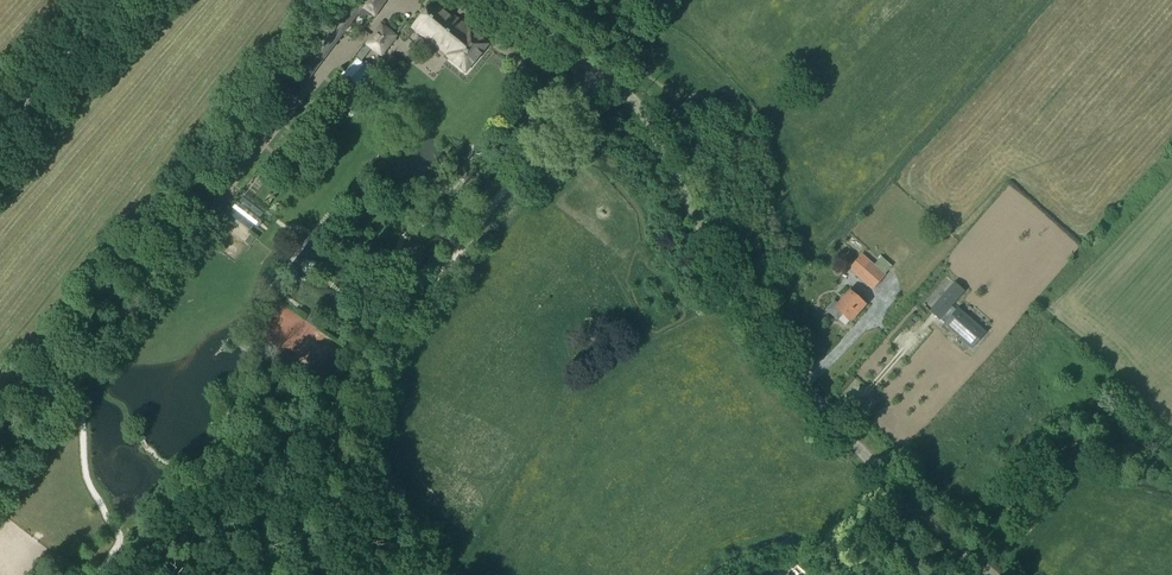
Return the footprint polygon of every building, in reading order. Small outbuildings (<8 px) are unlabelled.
[(322,62),(344,33),(342,32),(350,20),(352,21),(360,11),(358,9),(360,7),(351,0),(311,54),(322,62)] [(384,0),(366,0),(362,6),(375,14),(384,0)] [(489,45),(436,0),(435,0),(411,27),(465,72),(489,45)] [(381,26),(367,45),(380,54),(394,36),(381,26)] [(338,102),(349,111),(363,92),(368,92),(372,89),(374,84),(373,80),(378,73),(371,67),(365,63),(364,64),(356,58),(345,73),(343,72),(338,78),(337,79),(337,80),(337,81),(336,82),(336,83),(337,84),(337,85),(338,86),(338,87),(339,88),(345,92),(338,102)] [(259,219),(264,214),(243,198),(239,203),(238,202),(236,202),(235,202),(233,203),(233,204),(232,206),(232,207),(233,208),(234,209),(230,215),(251,230),(255,225),(257,227),(258,227),(260,227),(261,226),(262,225),(262,223),(262,222),(262,221),(259,219)] [(862,254),(848,270),(872,291),(886,275),(862,254)] [(955,310),(951,307),(965,292),(954,282),(929,311),(972,348),(987,332),(958,307),(955,310)] [(864,306),(849,293),(838,305),(834,302),(826,311),(837,321),(842,315),(850,322),(864,306)] [(50,566),(57,571),(62,564),(55,559),(50,566)]
